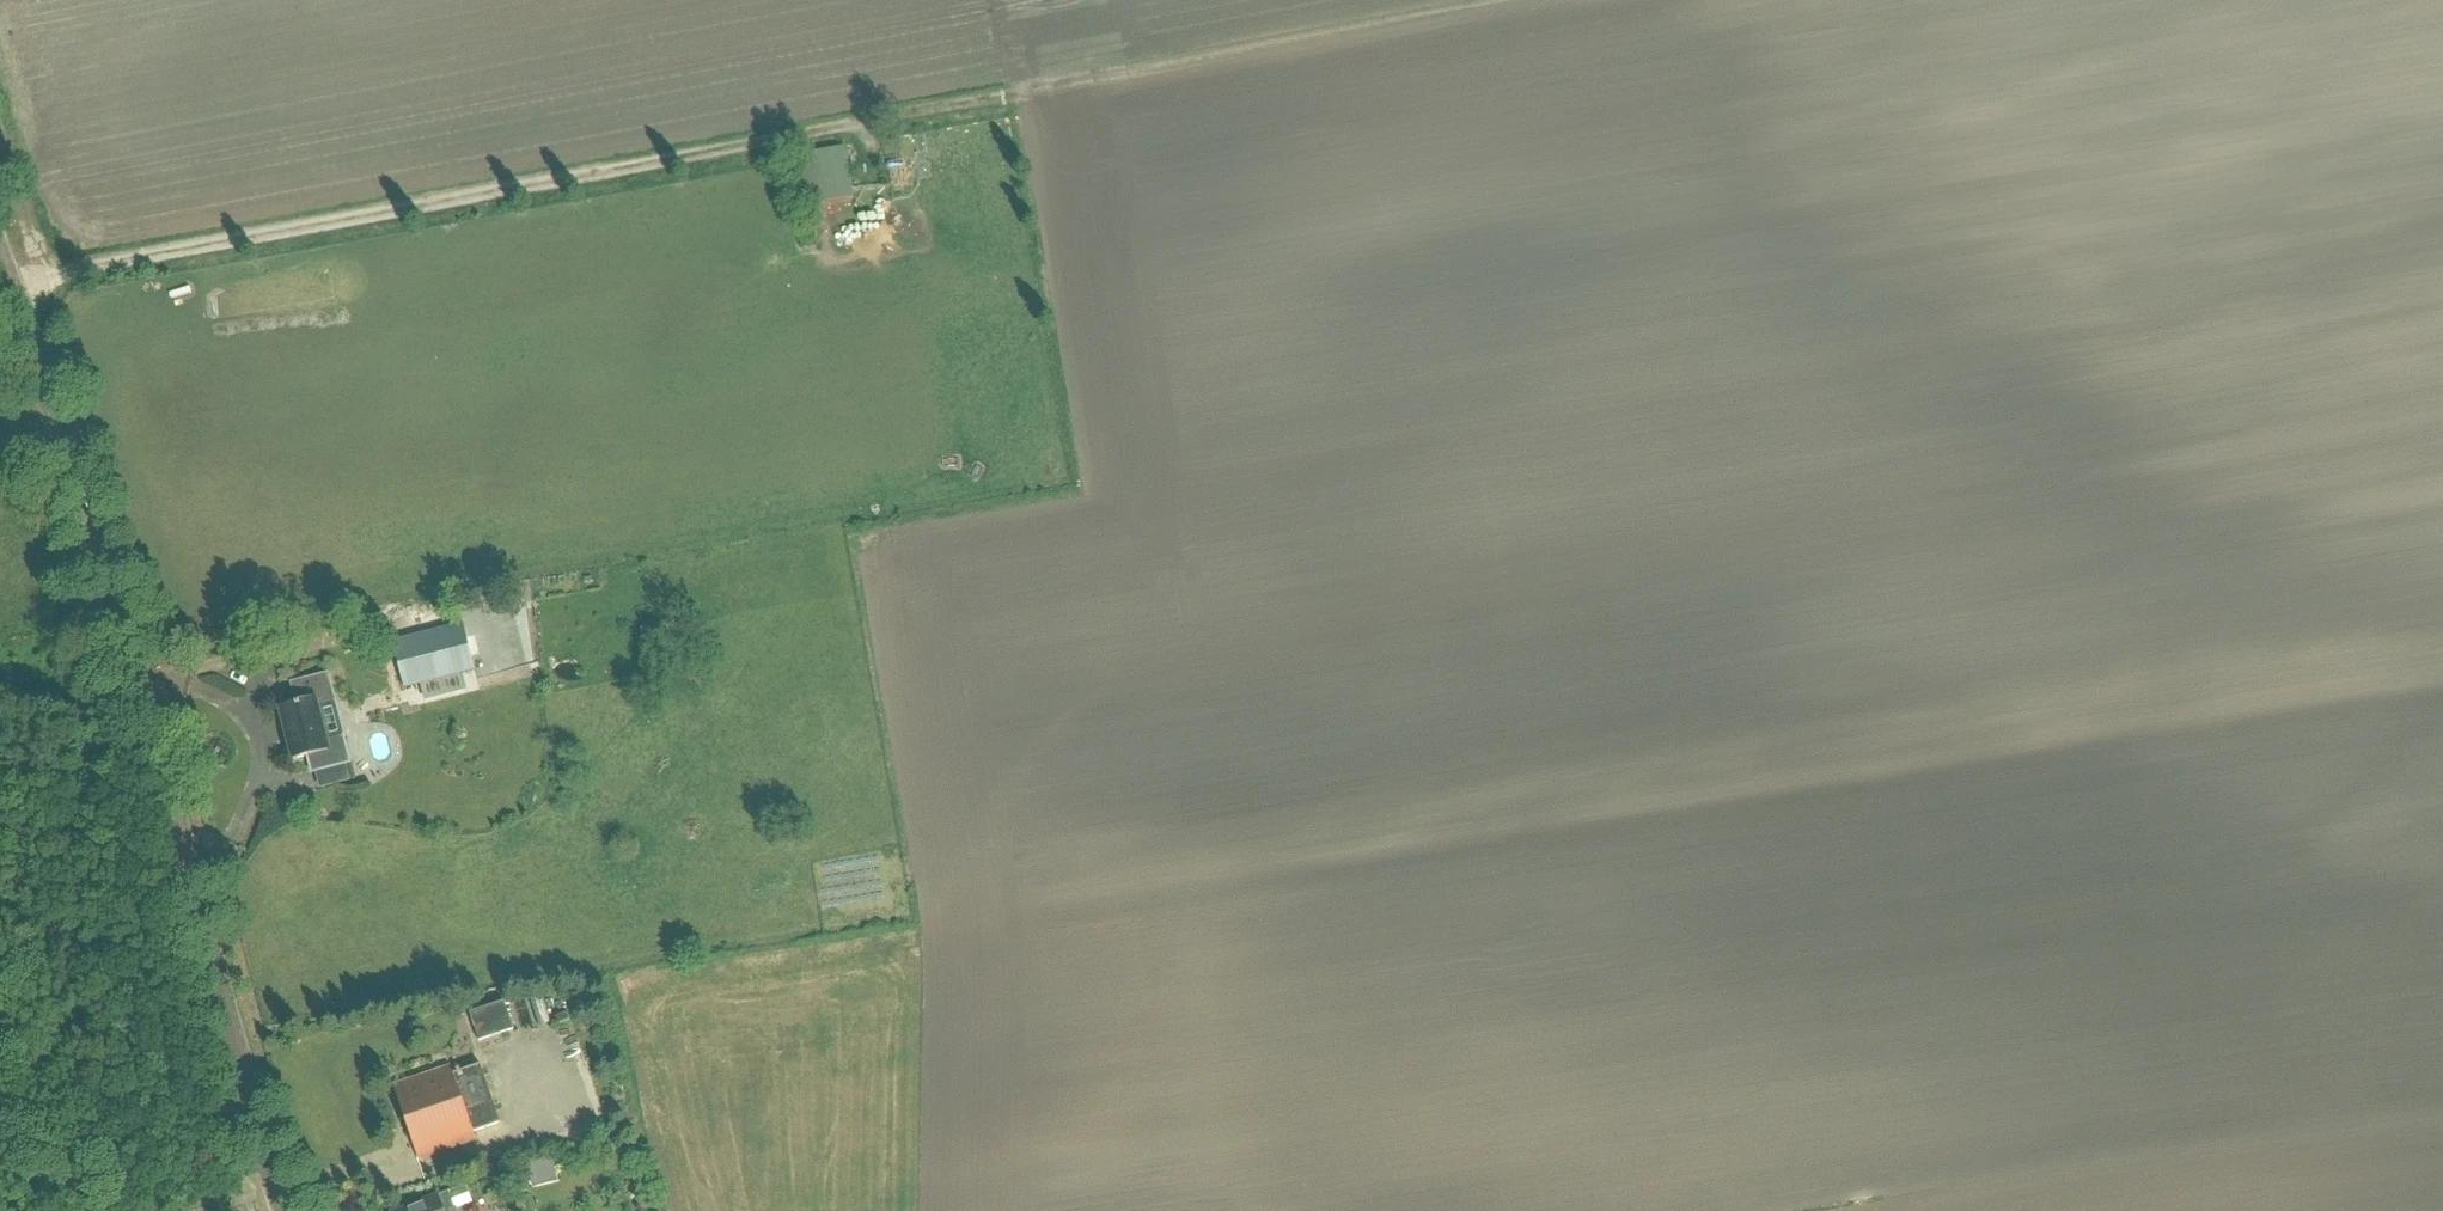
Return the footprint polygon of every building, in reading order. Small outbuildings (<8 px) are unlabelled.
[(845,146),(796,154),(804,205),(853,198),(845,146)] [(404,688),(475,672),(462,625),(393,642),(404,688)] [(327,740),(319,708),(335,704),(328,675),(291,685),(297,706),(280,710),(294,762),(308,758),(312,774),(351,765),(343,736),(327,740)] [(541,1026),(552,1023),(545,1001),(534,1004),(541,1026)] [(480,1041),(515,1030),(506,1002),(471,1014),(480,1041)] [(501,1125),(480,1066),(452,1076),(450,1068),(394,1087),(420,1161),(475,1142),(473,1134),(501,1125)] [(450,1192),(401,1210),(459,1210),(457,1208),(456,1208),(450,1192)]
